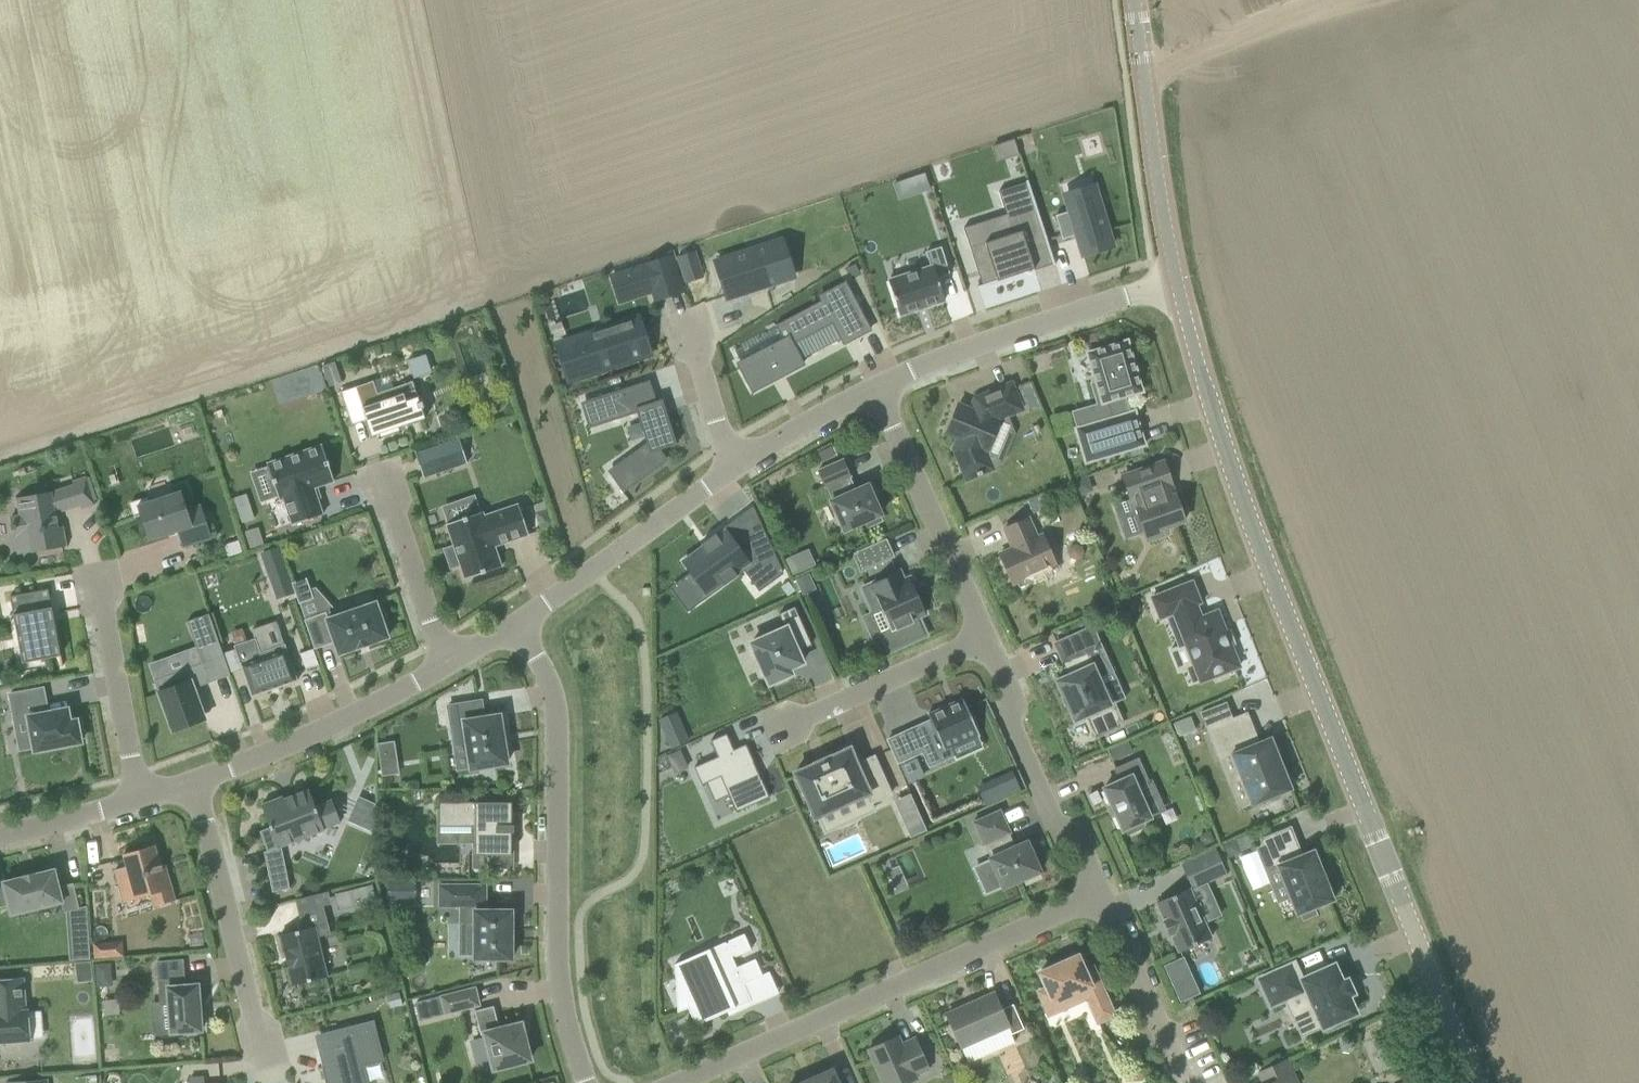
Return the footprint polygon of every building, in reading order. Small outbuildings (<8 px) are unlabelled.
[(1019,151),(1015,139),(995,145),(999,158),(1019,151)] [(931,189),(926,173),(911,178),(916,194),(931,189)] [(984,262),(980,263),(986,284),(1018,275),(1017,273),(1036,268),(1030,246),(1050,240),(1032,180),(1002,189),(1015,232),(978,243),(984,262)] [(1078,235),(1084,255),(1113,246),(1099,199),(1070,207),(1071,211),(1056,215),(1063,239),(1078,235)] [(697,244),(677,250),(688,283),(708,276),(697,244)] [(780,282),(768,245),(716,261),(728,298),(780,282)] [(946,300),(938,277),(951,273),(942,247),(927,252),(932,267),(889,281),(901,315),(946,300)] [(682,291),(671,257),(646,265),(658,299),(682,291)] [(845,343),(871,330),(846,282),(820,296),(822,300),(776,324),(784,339),(739,363),(753,390),(772,380),(771,377),(783,371),(784,374),(803,364),(793,344),(834,322),(845,343)] [(552,343),(566,385),(653,357),(639,314),(552,343)] [(1087,463),(1146,445),(1136,411),(1129,413),(1125,397),(1143,391),(1128,340),(1088,353),(1097,382),(1092,384),(1097,401),(1102,400),(1103,403),(1108,402),(1113,418),(1077,429),(1087,463)] [(412,377),(431,371),(425,352),(406,358),(412,377)] [(323,366),(330,386),(343,382),(336,362),(323,366)] [(342,391),(353,424),(367,419),(373,436),(426,418),(423,408),(425,408),(423,402),(421,402),(414,381),(379,393),(375,380),(342,391)] [(678,444),(667,410),(664,410),(661,402),(658,403),(655,395),(652,396),(648,383),(650,383),(650,380),(584,402),(590,420),(608,415),(610,422),(640,412),(650,441),(612,469),(614,472),(611,475),(624,493),(665,463),(660,456),(664,453),(660,448),(665,446),(665,448),(678,444)] [(1023,409),(1012,383),(976,398),(971,409),(959,404),(947,433),(959,438),(955,448),(967,479),(978,475),(978,476),(983,474),(983,473),(993,468),(985,448),(989,450),(1000,421),(997,420),(1023,409)] [(1029,412),(1040,407),(1035,395),(1024,400),(1029,412)] [(424,478),(467,463),(459,439),(416,454),(424,478)] [(324,515),(315,488),(335,481),(323,445),(268,464),(280,500),(285,498),(294,525),(324,515)] [(844,460),(818,471),(825,487),(827,487),(833,501),(832,501),(845,531),(866,521),(868,526),(882,520),(879,516),(882,514),(869,485),(857,490),(851,476),(852,476),(844,460)] [(1178,500),(1173,484),(1165,462),(1124,476),(1132,499),(1133,498),(1148,540),(1168,533),(1166,527),(1185,520),(1184,516),(1187,514),(1182,498),(1178,500)] [(87,477),(74,481),(83,509),(96,504),(87,477)] [(13,517),(17,537),(30,535),(33,552),(68,546),(64,526),(59,527),(53,491),(18,498),(21,515),(13,517)] [(214,538),(208,520),(195,525),(184,493),(151,504),(150,499),(132,505),(137,519),(143,517),(151,542),(180,532),(185,548),(214,538)] [(1032,514),(1047,508),(1041,495),(1027,501),(1032,514)] [(486,513),(450,525),(457,547),(448,550),(454,569),(464,566),(469,580),(504,568),(497,547),(532,535),(522,505),(487,517),(486,513)] [(537,509),(541,523),(553,520),(549,505),(537,509)] [(251,507),(239,511),(243,523),(255,519),(251,507)] [(1014,584),(1019,582),(1021,587),(1034,581),(1032,576),(1056,565),(1043,535),(1038,537),(1029,518),(1005,529),(1011,542),(1014,541),(1017,546),(1001,554),(1014,584)] [(246,533),(250,548),(263,544),(258,529),(246,533)] [(783,573),(764,532),(740,549),(727,530),(684,561),(707,593),(745,566),(761,589),(783,573)] [(862,571),(874,565),(894,556),(887,540),(855,555),(862,571)] [(243,552),(239,541),(226,545),(229,557),(243,552)] [(786,557),(793,573),(816,563),(809,547),(786,557)] [(287,573),(279,549),(263,554),(272,578),(287,573)] [(919,617),(926,614),(916,591),(914,592),(911,585),(913,584),(910,578),(905,581),(900,571),(862,588),(874,614),(883,610),(892,629),(882,633),(889,648),(926,632),(919,617)] [(293,583),(300,603),(314,598),(307,577),(293,583)] [(790,594),(797,588),(790,580),(783,585),(790,594)] [(1174,613),(1201,682),(1213,677),(1216,682),(1229,677),(1229,672),(1229,671),(1240,667),(1218,611),(1202,617),(1197,604),(1201,602),(1193,582),(1153,597),(1161,618),(1174,613)] [(11,596),(24,663),(62,656),(49,589),(11,596)] [(327,612),(306,619),(316,648),(335,642),(340,654),(389,637),(383,620),(387,618),(382,605),(378,606),(377,602),(329,619),(327,612)] [(786,628),(752,643),(770,684),(775,682),(776,686),(790,680),(788,676),(792,674),(792,673),(790,669),(800,664),(804,663),(798,651),(812,645),(795,607),(780,614),(786,628)] [(155,679),(172,730),(194,722),(205,719),(204,715),(195,687),(231,675),(210,613),(189,620),(203,663),(155,679)] [(1097,736),(1121,726),(1118,720),(1121,719),(1116,707),(1113,709),(1088,653),(1101,647),(1092,627),(1056,644),(1070,675),(1057,681),(1064,697),(1067,696),(1070,703),(1068,704),(1075,721),(1088,715),(1097,736)] [(235,646),(253,697),(298,681),(286,644),(261,653),(256,639),(235,646)] [(301,652),(306,667),(318,663),(313,649),(301,652)] [(15,716),(16,722),(30,719),(35,751),(82,743),(81,738),(85,738),(82,724),(79,725),(78,720),(71,722),(69,709),(49,713),(44,688),(11,695),(12,701),(15,716)] [(930,734),(928,729),(912,736),(926,768),(942,761),(938,752),(948,748),(980,734),(971,714),(974,713),(968,700),(965,701),(964,698),(932,712),(940,730),(930,734)] [(472,769),(487,766),(508,763),(505,745),(506,745),(504,733),(503,734),(500,715),(480,718),(477,701),(449,706),(455,745),(468,743),(472,769)] [(1248,713),(1208,729),(1221,760),(1233,755),(1252,805),(1292,789),(1272,737),(1259,743),(1248,713)] [(1190,716),(1173,723),(1178,735),(1195,728),(1190,716)] [(668,735),(673,746),(689,739),(684,727),(668,735)] [(737,811),(770,797),(762,779),(758,780),(751,763),(754,761),(747,744),(735,750),(727,734),(711,741),(718,757),(694,767),(702,785),(721,776),(737,811)] [(892,794),(875,756),(858,764),(851,748),(795,772),(816,818),(868,795),(871,803),(892,794)] [(676,772),(688,766),(681,751),(669,756),(676,772)] [(916,758),(901,765),(908,782),(924,775),(916,758)] [(1126,828),(1129,834),(1144,827),(1142,822),(1151,817),(1137,786),(1149,780),(1139,758),(1115,769),(1120,781),(1105,788),(1123,830),(1126,828)] [(1016,773),(981,789),(987,804),(1023,788),(1016,773)] [(279,799),(258,807),(267,829),(256,833),(265,853),(267,852),(283,846),(321,831),(320,829),(337,823),(328,801),(312,808),(305,791),(280,801),(279,799)] [(909,837),(927,829),(911,791),(893,799),(909,837)] [(349,820),(377,833),(377,803),(360,795),(349,820)] [(440,802),(440,826),(476,826),(476,854),(512,855),(512,825),(515,825),(515,824),(512,824),(512,802),(440,802)] [(1001,811),(975,822),(984,844),(985,844),(992,857),(991,858),(1004,888),(1025,878),(1027,883),(1040,877),(1038,872),(1041,871),(1028,841),(1016,847),(1009,833),(1010,832),(1001,811)] [(1302,855),(1291,827),(1262,839),(1273,868),(1278,866),(1297,914),(1301,913),(1304,920),(1317,914),(1314,908),(1334,900),(1314,850),(1302,855)] [(1241,852),(1240,849),(1251,845),(1250,842),(1253,841),(1250,833),(1222,845),(1227,858),(1241,852)] [(128,866),(116,870),(120,883),(131,880),(137,898),(160,892),(163,904),(176,900),(168,873),(164,874),(156,845),(124,854),(128,866)] [(293,889),(283,846),(267,852),(275,893),(293,889)] [(1217,848),(1182,864),(1194,889),(1229,873),(1217,848)] [(4,882),(5,884),(12,912),(12,913),(12,914),(14,914),(14,913),(62,901),(62,902),(63,901),(65,912),(80,908),(74,883),(59,886),(56,871),(56,869),(54,870),(36,875),(36,874),(24,877),(24,878),(6,882),(6,881),(4,882)] [(441,884),(441,906),(461,906),(461,923),(475,923),(475,958),(512,959),(513,940),(514,940),(514,929),(513,929),(513,910),(485,910),(485,906),(487,906),(487,884),(441,884)] [(1172,934),(1180,952),(1212,937),(1190,888),(1158,902),(1165,920),(1164,920),(1170,935),(1172,934)] [(328,976),(318,937),(331,933),(325,906),(299,912),(303,929),(281,934),(294,985),(328,976)] [(95,958),(126,956),(125,940),(94,943),(95,958)] [(726,942),(676,965),(694,1005),(689,1007),(697,1025),(752,1000),(745,984),(764,975),(756,958),(737,966),(726,942)] [(1200,992),(1184,956),(1165,965),(1181,1000),(1200,992)] [(184,959),(158,961),(161,1004),(170,1003),(172,1033),(202,1030),(201,1011),(202,1011),(201,1010),(201,1005),(201,1004),(199,984),(186,985),(184,959)] [(1047,988),(1039,992),(1050,1014),(1065,1007),(1062,999),(1084,989),(1099,1022),(1114,1015),(1093,968),(1086,971),(1081,961),(1072,964),(1070,959),(1040,973),(1047,988)] [(94,980),(92,961),(77,963),(79,982),(94,980)] [(98,961),(97,981),(114,982),(115,962),(98,961)] [(1326,964),(1308,972),(1309,973),(1310,973),(1311,976),(1299,981),(1291,965),(1261,979),(1272,1005),(1300,992),(1316,1029),(1323,1025),(1324,1027),(1356,1013),(1348,995),(1352,993),(1353,996),(1355,995),(1347,977),(1345,978),(1347,981),(1343,983),(1335,965),(1326,969),(1325,966),(1326,966),(1326,964)] [(31,1039),(29,1011),(26,1011),(24,979),(0,980),(0,1042),(31,1039)] [(476,988),(442,996),(446,1013),(480,1005),(476,988)] [(391,1007),(403,1004),(400,992),(388,995),(391,1007)] [(995,993),(947,1014),(962,1047),(1008,1026),(1012,1034),(1025,1028),(1014,1004),(1002,1009),(995,993)] [(494,1006),(476,1011),(482,1035),(486,1034),(494,1069),(531,1060),(524,1033),(522,1034),(520,1023),(500,1028),(494,1006)] [(327,1032),(331,1047),(324,1049),(328,1065),(323,1067),(327,1082),(368,1082),(363,1064),(383,1059),(374,1020),(327,1032)] [(916,1038),(892,1048),(889,1040),(869,1049),(884,1082),(908,1082),(918,1078),(916,1075),(930,1069),(916,1038)] [(1259,1073),(1264,1082),(1297,1082),(1287,1060),(1259,1073)] [(802,1082),(839,1082),(833,1069),(817,1076),(817,1075),(802,1081),(802,1082)]
